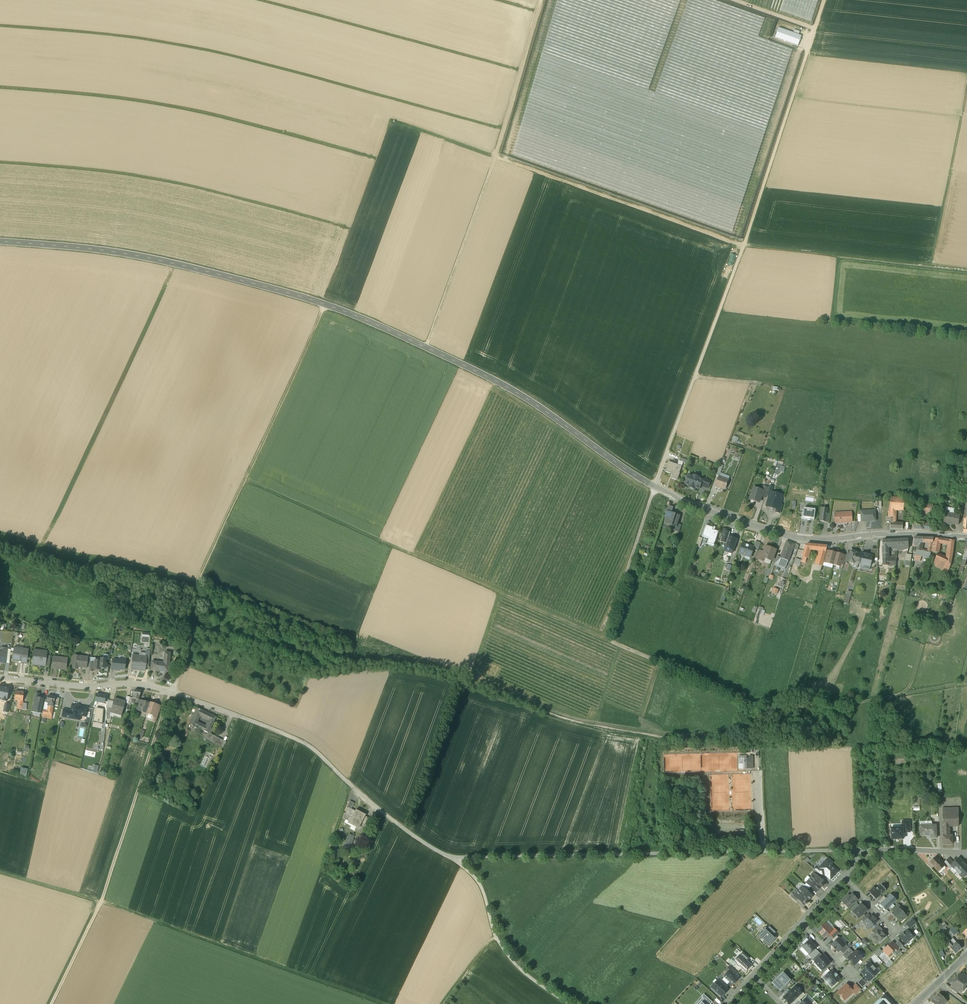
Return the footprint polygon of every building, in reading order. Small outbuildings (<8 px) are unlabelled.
[(779,27),(775,37),(798,46),(802,35),(779,27)] [(680,457),(677,465),(681,467),(684,468),(687,460),(680,457)] [(677,465),(668,462),(665,470),(670,472),(673,473),(670,479),(677,481),(679,474),(681,467),(677,465)] [(693,477),(689,475),(685,485),(689,486),(689,488),(690,488),(691,488),(693,488),(692,489),(693,489),(694,490),(695,488),(699,490),(700,487),(702,481),(703,481),(698,479),(699,478),(693,476),(693,477)] [(711,481),(704,479),(703,482),(702,481),(700,487),(707,490),(711,481)] [(723,480),(719,479),(716,487),(725,490),(728,481),(723,479),(723,480)] [(762,491),(754,488),(750,500),(759,503),(761,497),(762,493),(762,491)] [(771,493),(770,492),(769,497),(766,507),(776,510),(779,510),(780,505),(782,498),(777,496),(778,494),(771,493)] [(905,499),(890,498),(889,510),(896,510),(901,510),(903,511),(904,506),(905,499)] [(933,505),(922,504),(921,510),(921,514),(923,514),(932,514),(933,505)] [(802,513),(801,519),(814,521),(816,508),(808,507),(808,509),(804,509),(803,513),(802,513)] [(896,510),(889,510),(889,518),(890,518),(890,524),(890,529),(902,529),(902,524),(895,524),(896,510)] [(875,511),(861,512),(861,515),(861,522),(875,521),(875,511)] [(949,512),(945,511),(943,523),(949,524),(958,525),(959,516),(949,514),(949,512)] [(670,514),(667,513),(666,517),(668,518),(665,524),(675,527),(675,528),(676,524),(679,517),(670,514)] [(843,514),(837,514),(837,519),(835,519),(835,523),(844,523),(852,522),(851,513),(843,513),(843,514)] [(713,528),(706,526),(702,537),(709,539),(707,544),(714,546),(718,532),(715,531),(714,531),(712,530),(713,528)] [(725,532),(723,538),(721,542),(726,544),(730,533),(725,532)] [(726,544),(724,549),(726,550),(725,552),(732,554),(736,540),(732,538),(732,537),(729,536),(730,533),(726,544)] [(928,538),(914,538),(913,546),(917,547),(916,551),(921,551),(922,542),(928,542),(927,542),(928,538)] [(934,539),(931,552),(938,553),(940,543),(948,544),(949,540),(934,539)] [(891,540),(882,541),(883,559),(888,559),(887,547),(891,547),(891,540)] [(907,540),(897,540),(898,548),(897,549),(897,551),(908,550),(907,540)] [(954,541),(949,540),(948,544),(946,558),(945,563),(950,566),(952,556),(954,541)] [(794,545),(787,542),(784,549),(791,552),(794,545)] [(753,548),(743,544),(739,554),(746,556),(747,554),(751,556),(753,550),(754,548),(753,548)] [(821,546),(806,544),(802,557),(807,559),(810,550),(820,551),(821,546)] [(827,547),(821,546),(820,551),(816,564),(822,566),(823,563),(826,552),(827,547)] [(765,553),(761,552),(758,560),(763,562),(764,559),(771,562),(775,550),(771,549),(770,550),(766,549),(765,553)] [(791,552),(784,549),(781,558),(788,561),(791,552)] [(927,553),(921,551),(916,551),(914,559),(928,563),(928,561),(929,559),(931,554),(927,553)] [(836,554),(829,552),(826,564),(833,566),(836,554)] [(860,553),(854,552),(854,553),(850,552),(850,554),(849,556),(848,562),(853,563),(858,565),(858,564),(860,554),(860,553)] [(843,556),(836,554),(833,566),(840,567),(840,565),(843,556)] [(864,554),(864,555),(860,554),(858,564),(862,565),(867,566),(870,567),(871,561),(872,557),(870,556),(868,556),(868,555),(864,554)] [(946,558),(937,554),(934,562),(944,566),(945,563),(946,558)] [(781,558),(778,557),(775,564),(786,567),(788,561),(781,558)] [(28,650),(14,648),(13,660),(22,661),(21,663),(26,663),(28,650)] [(43,652),(34,651),(32,664),(41,665),(45,665),(45,666),(46,656),(46,657),(43,656),(43,652)] [(164,663),(152,662),(151,670),(156,670),(163,670),(163,671),(168,672),(170,653),(165,653),(164,663)] [(87,659),(78,658),(79,656),(73,656),(72,669),(77,669),(77,667),(86,668),(86,667),(87,659)] [(145,657),(139,656),(138,660),(132,659),(131,670),(145,671),(146,662),(146,657),(145,657)] [(67,659),(53,657),(52,669),(57,669),(57,667),(66,668),(67,659)] [(99,661),(95,661),(94,663),(93,663),(93,669),(94,670),(95,669),(97,669),(97,670),(98,670),(100,669),(100,668),(105,669),(106,663),(105,663),(105,659),(100,658),(99,661)] [(125,661),(113,660),(112,669),(116,670),(116,669),(124,670),(125,661)] [(0,687),(0,699),(0,698),(2,698),(2,701),(6,702),(9,689),(0,687)] [(141,691),(135,690),(133,698),(132,698),(138,700),(141,691)] [(24,692),(15,691),(14,700),(18,701),(23,701),(24,692)] [(95,702),(104,704),(105,696),(96,694),(95,702)] [(55,698),(47,696),(46,700),(49,701),(48,706),(53,707),(53,706),(55,698)] [(38,698),(34,697),(31,712),(40,713),(40,707),(43,699),(38,698)] [(111,708),(111,711),(121,714),(121,716),(124,706),(125,701),(114,698),(111,708)] [(143,701),(138,700),(137,704),(135,710),(146,713),(149,705),(145,704),(143,701)] [(149,705),(146,713),(154,716),(156,710),(157,705),(149,702),(149,705)] [(87,707),(72,705),(71,711),(70,718),(76,719),(77,716),(78,715),(85,716),(87,707)] [(96,708),(94,722),(103,724),(103,709),(96,708)] [(203,712),(197,708),(190,721),(195,723),(199,715),(201,716),(203,712)] [(71,711),(64,709),(62,717),(70,718),(71,711)] [(52,712),(47,711),(43,710),(42,717),(45,717),(51,718),(51,715),(52,712)] [(203,712),(201,716),(209,720),(211,716),(203,712)] [(205,728),(204,731),(208,733),(210,728),(215,717),(211,716),(209,720),(205,728)] [(205,728),(195,723),(190,721),(189,724),(204,731),(205,728)] [(227,741),(211,734),(208,733),(205,738),(225,747),(227,741)] [(749,758),(743,758),(743,760),(745,760),(745,763),(743,763),(743,769),(753,768),(753,756),(749,756),(749,758)] [(351,809),(348,808),(345,814),(352,817),(355,811),(351,809)] [(365,816),(355,811),(352,817),(349,821),(353,823),(359,827),(361,823),(365,816)] [(352,817),(345,814),(343,818),(348,821),(347,823),(352,825),(353,823),(349,821),(352,817)] [(950,814),(942,814),(943,826),(949,826),(958,826),(958,814),(950,814)] [(936,825),(920,826),(920,836),(930,835),(931,838),(936,838),(936,825)] [(902,827),(891,828),(892,839),(903,839),(903,832),(903,827),(902,827)] [(950,835),(942,836),(943,845),(952,844),(952,837),(950,837),(950,835)] [(353,840),(347,837),(344,845),(349,848),(353,840)] [(938,860),(935,857),(930,862),(934,866),(938,871),(942,868),(939,866),(941,864),(938,860)] [(954,863),(949,858),(944,862),(949,868),(952,866),(951,866),(954,863)] [(964,865),(959,859),(954,863),(951,866),(952,866),(957,872),(964,865)] [(818,868),(818,869),(825,874),(830,879),(838,871),(831,864),(826,860),(818,868)] [(957,872),(962,877),(966,873),(966,868),(964,865),(957,872)] [(957,872),(952,866),(949,868),(960,879),(962,877),(957,872)] [(818,868),(816,867),(814,869),(821,875),(822,877),(825,874),(818,869),(818,868)] [(821,875),(814,869),(812,872),(813,873),(819,878),(821,875)] [(819,878),(813,873),(812,875),(812,876),(812,877),(811,878),(820,887),(821,886),(823,887),(824,885),(824,884),(823,884),(824,883),(819,878)] [(820,887),(811,878),(806,883),(816,892),(820,887)] [(881,885),(878,888),(877,887),(876,888),(876,889),(871,894),(871,895),(875,900),(886,890),(881,885)] [(812,896),(801,886),(800,888),(800,890),(798,892),(808,901),(812,896)] [(808,901),(798,892),(797,894),(796,893),(795,893),(793,895),(798,900),(804,905),(805,904),(807,904),(808,903),(808,902),(807,901),(808,901)] [(798,900),(793,895),(792,894),(790,896),(796,902),(798,900)] [(847,894),(841,900),(843,903),(850,896),(847,894)] [(843,903),(848,908),(857,899),(852,894),(850,896),(843,903)] [(897,901),(890,894),(886,899),(880,904),(886,911),(897,901)] [(857,904),(850,910),(852,913),(853,912),(853,911),(859,906),(857,904)] [(859,906),(853,911),(853,912),(856,915),(857,914),(860,917),(867,910),(861,904),(859,906)] [(897,904),(891,909),(894,912),(899,908),(900,907),(897,904)] [(899,908),(894,912),(892,914),(894,915),(895,915),(896,917),(896,918),(900,922),(906,916),(899,908)] [(868,914),(861,920),(864,922),(870,916),(868,914)] [(873,918),(871,915),(870,916),(864,922),(863,923),(866,926),(867,925),(870,928),(877,922),(875,919),(874,919),(873,919),(873,918)] [(912,919),(907,925),(910,928),(916,923),(912,919)] [(938,927),(942,931),(947,925),(943,921),(938,927)] [(825,923),(818,930),(824,938),(829,934),(832,931),(832,930),(825,923)] [(881,928),(878,925),(871,931),(874,934),(878,930),(879,930),(881,928)] [(767,928),(767,929),(774,935),(776,932),(769,926),(767,928)] [(763,941),(769,946),(777,938),(774,935),(767,929),(767,928),(765,927),(763,929),(764,930),(762,933),(761,932),(758,936),(761,939),(762,938),(764,940),(763,941)] [(834,928),(832,930),(832,931),(829,934),(833,939),(839,934),(834,928)] [(882,931),(879,931),(879,930),(878,930),(874,934),(872,936),(873,937),(873,938),(874,939),(875,939),(878,943),(886,936),(883,933),(883,932),(882,931)] [(907,931),(904,933),(901,935),(902,935),(899,938),(905,944),(909,940),(908,939),(912,936),(907,931)] [(839,938),(832,945),(834,947),(835,949),(836,949),(838,952),(840,950),(845,945),(839,938)] [(816,948),(809,940),(803,947),(809,953),(809,954),(815,948),(816,948)] [(898,941),(894,944),(898,949),(899,949),(903,946),(898,941)] [(956,942),(954,944),(950,941),(947,944),(950,947),(950,948),(956,954),(962,948),(956,942)] [(892,942),(883,951),(886,954),(890,950),(892,952),(895,949),(896,951),(898,949),(894,944),(892,942)] [(845,945),(840,950),(843,954),(849,949),(845,945)] [(815,948),(809,954),(809,953),(808,955),(812,960),(819,953),(815,948)] [(843,954),(842,955),(847,960),(848,958),(854,953),(849,948),(849,949),(843,954)] [(879,949),(874,954),(877,957),(882,952),(879,949)] [(854,953),(848,958),(854,965),(862,957),(856,951),(854,953)] [(749,958),(743,952),(740,955),(747,961),(749,958)] [(819,953),(812,960),(815,963),(815,962),(822,955),(819,953)] [(740,955),(740,954),(736,959),(738,961),(735,964),(739,967),(739,966),(745,972),(752,965),(747,961),(740,955)] [(822,955),(815,962),(822,970),(830,963),(823,955),(822,955)] [(885,964),(888,967),(893,962),(890,959),(885,964)] [(869,963),(865,967),(866,967),(864,968),(865,969),(861,972),(866,978),(868,980),(869,981),(873,977),(872,977),(874,976),(878,973),(874,969),(875,969),(872,966),(872,967),(869,963)] [(828,969),(821,975),(824,978),(825,977),(830,972),(828,969)] [(730,970),(724,976),(733,984),(739,978),(730,970)] [(836,973),(835,974),(831,970),(830,972),(825,977),(827,980),(826,981),(829,984),(832,981),(834,984),(840,979),(837,976),(838,975),(836,973)] [(789,983),(780,974),(772,982),(775,986),(776,984),(778,986),(778,987),(781,990),(789,983)] [(959,974),(955,980),(965,986),(966,984),(966,980),(966,979),(961,975),(959,974)] [(727,985),(721,979),(718,981),(725,987),(727,985)] [(864,980),(862,979),(858,983),(862,987),(866,983),(864,980)] [(725,987),(718,981),(717,980),(711,987),(715,990),(715,991),(718,994),(719,994),(722,996),(728,990),(725,987)] [(965,986),(955,980),(951,985),(953,986),(959,990),(961,992),(965,986)] [(851,989),(846,984),(838,993),(841,996),(843,995),(846,998),(853,992),(851,989)] [(856,985),(851,989),(853,992),(855,994),(860,989),(856,985)] [(783,997),(789,1003),(790,1003),(795,999),(794,999),(795,997),(796,998),(801,993),(795,986),(790,991),(785,996),(783,997)] [(802,992),(801,993),(796,998),(799,1001),(805,995),(802,992)] [(704,1003),(711,1003),(713,1002),(704,994),(702,996),(702,997),(700,1000),(704,1003)] [(885,1003),(895,1003),(885,994),(880,999),(882,1002),(885,1003)] [(931,1001),(934,1003),(944,1003),(947,1001),(939,994),(931,1001)]
